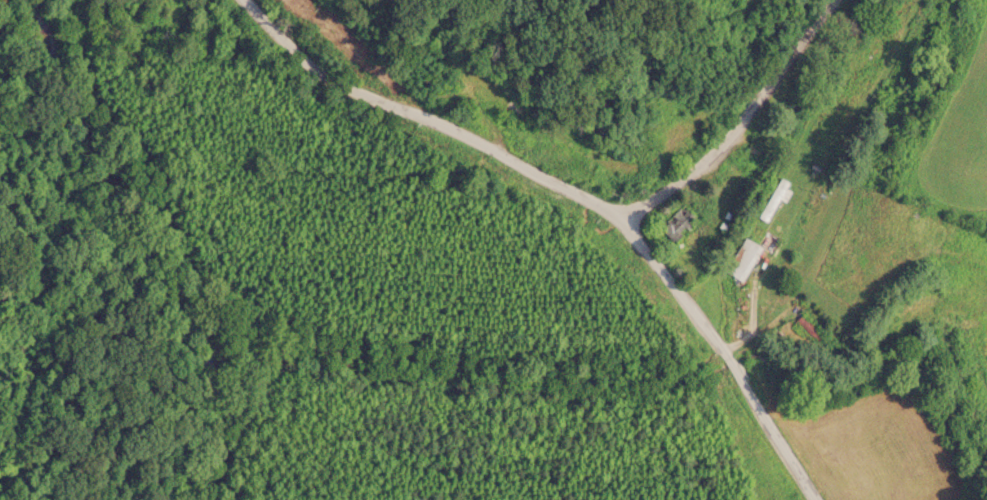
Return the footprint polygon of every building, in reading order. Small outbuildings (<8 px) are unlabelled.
[(784,202),(793,185),(779,177),(757,218),(767,223),(780,200),(784,202)] [(760,249),(743,237),(721,270),(738,282),(760,249)]
